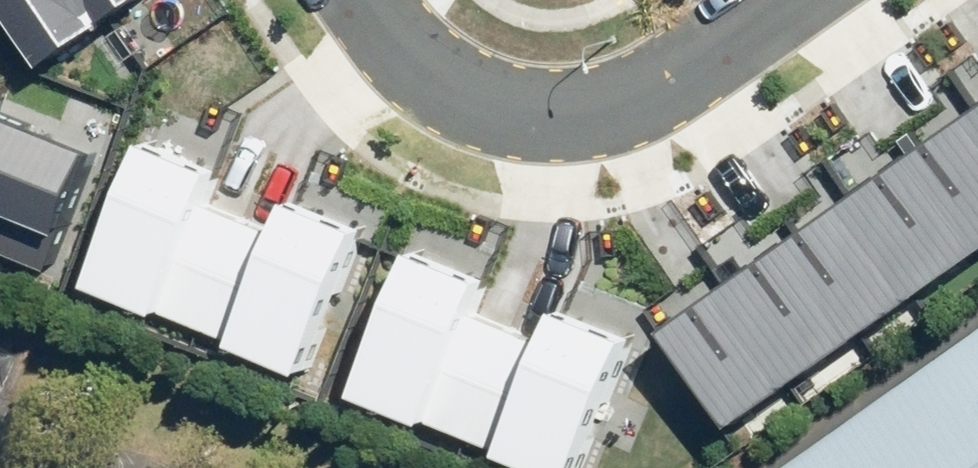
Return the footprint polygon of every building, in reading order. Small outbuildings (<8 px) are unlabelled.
[(63,52),(123,10),(116,0),(27,0),(63,52)] [(123,10),(138,0),(116,0),(123,10)] [(83,265),(129,148),(0,98),(0,232),(83,265)] [(937,152),(977,208),(977,123),(937,152)] [(228,161),(159,132),(98,277),(206,322),(254,207),(215,191),(228,161)] [(937,152),(874,197),(936,284),(977,254),(977,208),(937,152)] [(288,222),(254,207),(206,322),(313,366),(374,221),(301,191),(288,222)] [(936,284),(874,197),(810,242),(873,330),(936,284)] [(498,267),(429,239),(368,384),(476,428),(524,314),(485,298),(498,267)] [(873,330),(810,242),(746,288),(809,375),(873,330)] [(809,375),(746,288),(683,333),(745,420),(809,375)] [(524,314),(476,428),(571,467),(585,467),(644,328),(571,298),(558,329),(524,314)] [(825,467),(977,467),(977,361),(825,467)]
